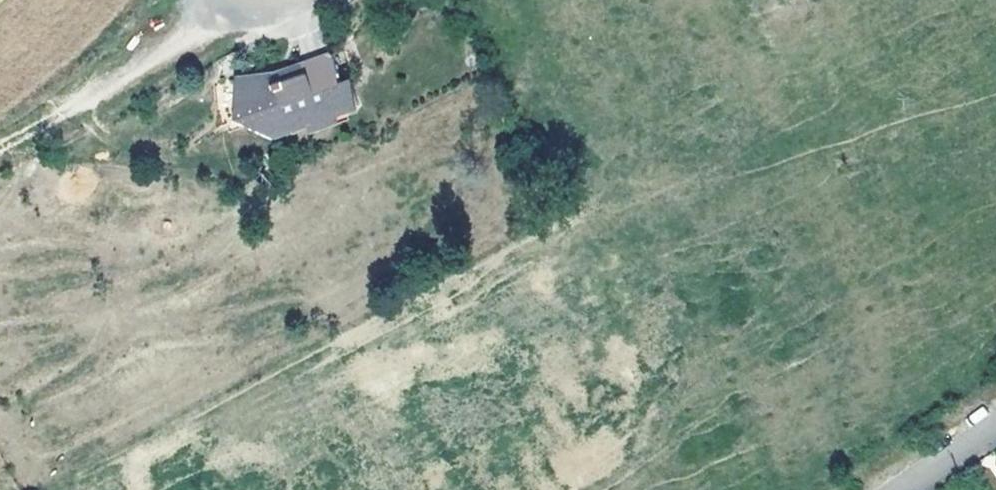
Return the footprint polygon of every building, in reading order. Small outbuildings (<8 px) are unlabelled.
[(288,130),(354,108),(349,94),(344,79),(339,81),(330,55),(281,72),(260,79),(213,82),(211,128),(263,111),(269,126),(285,121),(288,130)]
